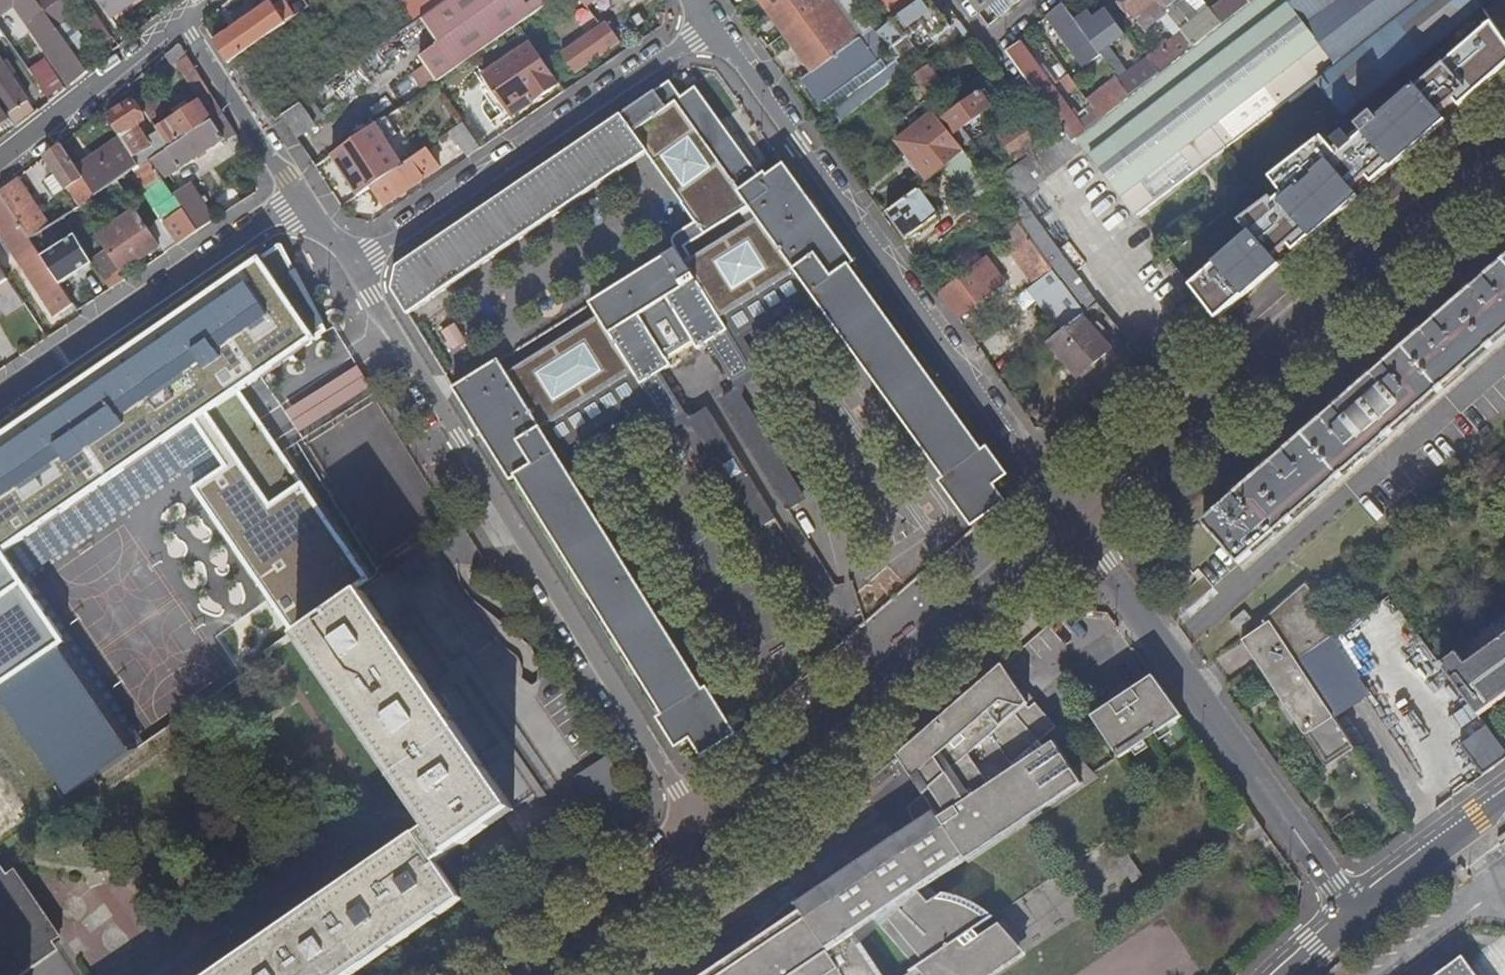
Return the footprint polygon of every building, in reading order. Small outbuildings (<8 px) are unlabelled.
[(86,72),(48,17),(37,0),(0,0),(0,11),(12,3),(70,86),(87,73),(86,72)] [(48,17),(73,0),(44,0),(43,1),(43,0),(37,0),(48,17)] [(136,0),(98,0),(110,18),(136,0)] [(397,10),(408,26),(418,19),(445,0),(410,0),(397,10)] [(434,41),(436,44),(417,58),(435,82),(552,0),(492,0),(434,41)] [(418,19),(434,41),(492,0),(445,0),(418,19)] [(840,123),(905,72),(897,61),(887,68),(878,54),(887,48),(851,0),(759,0),(812,73),(803,79),(821,105),(825,102),(840,123)] [(897,19),(915,6),(911,0),(883,0),(897,19)] [(979,13),(996,0),(969,0),(979,13)] [(1228,148),(1314,82),(1336,66),(1285,0),(1254,0),(1249,4),(1222,25),(1194,47),(1158,75),(1130,97),(1100,120),(1072,142),(1064,131),(1048,144),(1002,177),(1013,192),(1018,189),(1021,194),(1046,176),(1047,176),(1043,170),(1058,159),(1070,175),(1091,156),(1138,217),(1228,148)] [(1155,0),(1118,0),(1145,32),(1166,14),(1164,10),(1155,0)] [(1164,10),(1176,0),(1155,0),(1164,10)] [(1210,10),(1222,25),(1249,4),(1247,0),(1221,0),(1210,10)] [(1336,66),(1422,0),(1285,0),(1336,66)] [(1483,11),(1475,0),(1422,0),(1336,66),(1338,70),(1317,86),(1342,118),(1482,12),(1483,11)] [(1483,11),(1482,12),(1502,38),(1504,36),(1504,0),(1497,0),(1483,11)] [(249,16),(211,42),(224,63),(232,58),(293,15),(282,1),(273,7),(269,3),(260,8),(257,4),(246,11),(249,16)] [(111,38),(88,5),(78,12),(100,46),(111,38)] [(1062,5),(1047,17),(1074,55),(1075,54),(1086,68),(1101,57),(1075,21),(1062,5)] [(1110,7),(1106,10),(1126,37),(1130,34),(1110,7)] [(1210,10),(1209,8),(1180,31),(1181,33),(1194,47),(1222,25),(1210,10)] [(1118,80),(1130,97),(1158,75),(1149,60),(1126,77),(1107,51),(1126,37),(1106,10),(1093,20),(1087,12),(1075,21),(1101,57),(1118,80)] [(984,20),(985,22),(988,26),(994,21),(990,15),(984,20)] [(599,28),(610,45),(616,40),(605,24),(599,28)] [(880,34),(911,75),(927,63),(915,48),(913,49),(894,24),(880,34)] [(611,47),(610,45),(599,28),(598,28),(572,45),(586,65),(611,47)] [(1149,60),(1158,75),(1194,47),(1181,33),(1149,60)] [(1006,51),(1017,66),(1038,95),(1043,91),(1045,93),(1052,88),(1042,73),(1019,40),(1006,51)] [(531,103),(557,85),(529,44),(480,76),(505,113),(527,98),(531,103)] [(133,97),(160,140),(166,150),(221,115),(186,59),(174,66),(192,94),(195,92),(201,100),(197,102),(187,108),(173,117),(166,122),(148,87),(133,97)] [(33,114),(25,103),(26,102),(10,77),(2,64),(0,61),(0,101),(9,114),(7,116),(15,128),(33,114)] [(2,64),(10,77),(14,73),(7,61),(2,64)] [(281,115),(295,138),(313,125),(311,123),(367,83),(354,64),(281,115)] [(928,66),(913,78),(933,106),(949,94),(928,66)] [(1314,82),(1317,86),(1338,70),(1336,66),(1314,82)] [(1055,73),(1061,81),(1068,76),(1062,68),(1055,73)] [(1042,73),(1052,88),(1058,84),(1047,69),(1042,73)] [(1068,76),(1061,81),(1063,84),(1070,79),(1068,76)] [(1000,78),(941,121),(958,144),(962,140),(957,133),(1012,94),(1000,78)] [(1094,112),(1100,120),(1130,97),(1118,80),(1087,103),(1094,112)] [(759,176),(728,132),(696,88),(681,98),(669,81),(395,268),(390,292),(404,316),(645,154),(681,203),(681,205),(694,223),(674,236),(671,238),(672,245),(674,250),(662,257),(663,258),(589,305),(596,317),(505,375),(498,363),(453,391),(481,436),(510,483),(515,480),(663,716),(658,720),(676,749),(690,740),(702,757),(737,736),(707,690),(703,692),(559,462),(539,431),(632,374),(663,424),(682,412),(659,374),(671,367),(666,359),(692,343),(696,350),(708,344),(732,382),(750,369),(719,318),(795,271),(816,300),(943,478),(940,481),(971,526),(974,525),(1005,501),(995,485),(1008,475),(987,446),(982,450),(849,266),(853,262),(783,164),(767,175),(764,173),(759,176)] [(1043,91),(1038,95),(1064,131),(1072,142),(1100,120),(1094,112),(1089,116),(1092,121),(1082,128),(1052,88),(1045,93),(1043,91)] [(195,92),(192,94),(197,102),(201,100),(195,92)] [(509,118),(531,103),(527,98),(505,113),(509,118)] [(884,129),(896,143),(932,114),(921,100),(884,129)] [(128,102),(104,119),(136,169),(148,162),(166,150),(160,140),(146,149),(132,126),(140,120),(128,102)] [(171,112),(173,117),(187,108),(183,104),(171,112)] [(928,181),(944,168),(964,152),(958,145),(932,114),(896,143),(928,181)] [(232,133),(221,115),(166,150),(148,162),(161,180),(232,133)] [(330,156),(356,197),(370,188),(400,167),(383,143),(396,134),(385,117),(330,156)] [(0,124),(0,131),(11,124),(8,119),(0,124)] [(1022,119),(998,136),(1015,160),(1039,144),(1022,119)] [(466,158),(480,149),(462,123),(449,133),(466,158)] [(59,145),(43,158),(64,191),(66,190),(78,207),(93,197),(59,145)] [(436,169),(424,150),(400,167),(370,188),(382,206),(436,169)] [(944,168),(976,212),(997,196),(989,185),(964,152),(944,168)] [(87,179),(97,195),(116,182),(128,175),(133,171),(122,154),(87,179)] [(148,162),(136,169),(133,171),(169,224),(183,214),(172,196),(161,180),(148,162)] [(133,171),(128,175),(159,221),(176,246),(196,232),(183,214),(169,224),(133,171)] [(0,189),(0,197),(29,240),(47,227),(15,177),(0,189)] [(1086,314),(1099,305),(1013,192),(1002,177),(993,183),(989,185),(997,196),(1011,215),(1014,218),(1053,270),(1073,298),(1086,314)] [(188,185),(172,196),(183,214),(196,232),(213,221),(188,185)] [(917,189),(887,213),(907,240),(938,218),(917,189)] [(0,197),(0,238),(51,316),(71,304),(29,240),(0,197)] [(113,288),(126,280),(120,272),(158,246),(146,229),(136,213),(98,239),(109,255),(97,264),(113,288)] [(1083,317),(1086,314),(1073,298),(1053,270),(1014,218),(1011,215),(993,229),(999,239),(998,240),(1004,248),(1009,244),(1016,254),(1014,256),(1036,284),(1031,288),(1063,332),(1083,317)] [(158,246),(163,255),(176,246),(159,221),(146,229),(158,246)] [(241,386),(327,327),(284,240),(0,436),(0,690),(70,796),(142,747),(11,547),(198,415),(231,465),(198,484),(297,625),(371,575),(241,386)] [(969,308),(1004,282),(986,259),(941,293),(958,317),(969,308)] [(113,288),(97,264),(93,267),(110,291),(113,288)] [(1205,523),(1241,565),(1504,337),(1504,264),(1205,523)] [(808,306),(816,300),(795,271),(719,318),(750,369),(732,382),(734,385),(732,389),(729,394),(799,506),(807,501),(744,402),(739,393),(740,386),(762,372),(740,337),(802,298),(808,306)] [(76,276),(60,287),(71,304),(77,313),(93,302),(76,276)] [(6,281),(0,285),(0,312),(2,315),(21,304),(6,281)] [(1009,290),(1004,282),(969,308),(975,316),(1009,290)] [(1063,332),(1050,342),(1079,376),(1111,349),(1083,317),(1063,332)] [(686,415),(682,412),(663,424),(632,374),(539,431),(559,462),(568,457),(562,449),(640,401),(661,436),(682,422),(692,425),(759,532),(766,528),(695,415),(691,416),(686,415)] [(393,557),(431,534),(341,380),(303,402),(393,557)] [(789,513),(799,506),(729,394),(718,401),(789,513)] [(705,409),(695,415),(766,528),(766,527),(775,522),(705,409)] [(1397,513),(1386,522),(1395,532),(1405,524),(1397,513)] [(1272,624),(1298,664),(1334,638),(1309,604),(1322,594),(1311,580),(1268,617),(1272,624)] [(460,896),(433,859),(510,806),(361,591),(298,635),(429,822),(213,974),(346,974),(460,896)] [(1231,621),(1244,642),(1253,635),(1246,624),(1252,620),(1246,609),(1231,621)] [(1253,635),(1244,642),(1259,665),(1263,662),(1330,762),(1353,747),(1298,664),(1272,624),(1269,626),(1253,635)] [(1004,686),(1012,679),(1002,664),(992,673),(1004,686)] [(856,934),(878,921),(918,968),(976,929),(994,917),(993,916),(991,917),(982,906),(976,909),(967,898),(957,905),(946,892),(940,896),(930,885),(1082,783),(1054,741),(1044,747),(1039,741),(1055,725),(1035,703),(1027,708),(1025,705),(1027,702),(1012,679),(1004,686),(992,673),(897,755),(917,785),(923,781),(928,788),(922,793),(907,808),(911,818),(916,826),(903,836),(905,842),(763,937),(758,930),(707,974),(884,974),(856,934)] [(1182,716),(1152,675),(1092,717),(1119,757),(1145,741),(1143,738),(1154,731),(1156,733),(1182,716)] [(1483,777),(1504,761),(1504,753),(1486,728),(1461,747),(1483,777)] [(573,774),(601,820),(620,808),(623,782),(605,755),(573,774)] [(923,781),(917,785),(922,793),(928,788),(923,781)] [(796,896),(758,930),(763,937),(905,842),(903,836),(916,826),(911,818),(907,808),(922,793),(917,785),(803,886),(807,893),(808,895),(800,901),(796,896)] [(1107,841),(1134,881),(1144,875),(1116,834),(1107,841)] [(6,875),(54,943),(61,938),(13,869),(6,875)] [(12,974),(23,974),(37,966),(32,958),(54,943),(6,875),(0,879),(0,974),(7,974),(11,973),(12,974)] [(957,905),(967,898),(954,894),(946,892),(957,905)] [(976,909),(982,906),(967,898),(976,909)] [(991,917),(993,916),(982,906),(991,917)] [(918,968),(925,974),(991,974),(1026,951),(1001,922),(981,935),(976,929),(918,968)] [(32,958),(37,966),(59,951),(54,943),(32,958)] [(1461,958),(1438,974),(1474,974),(1461,958)]
